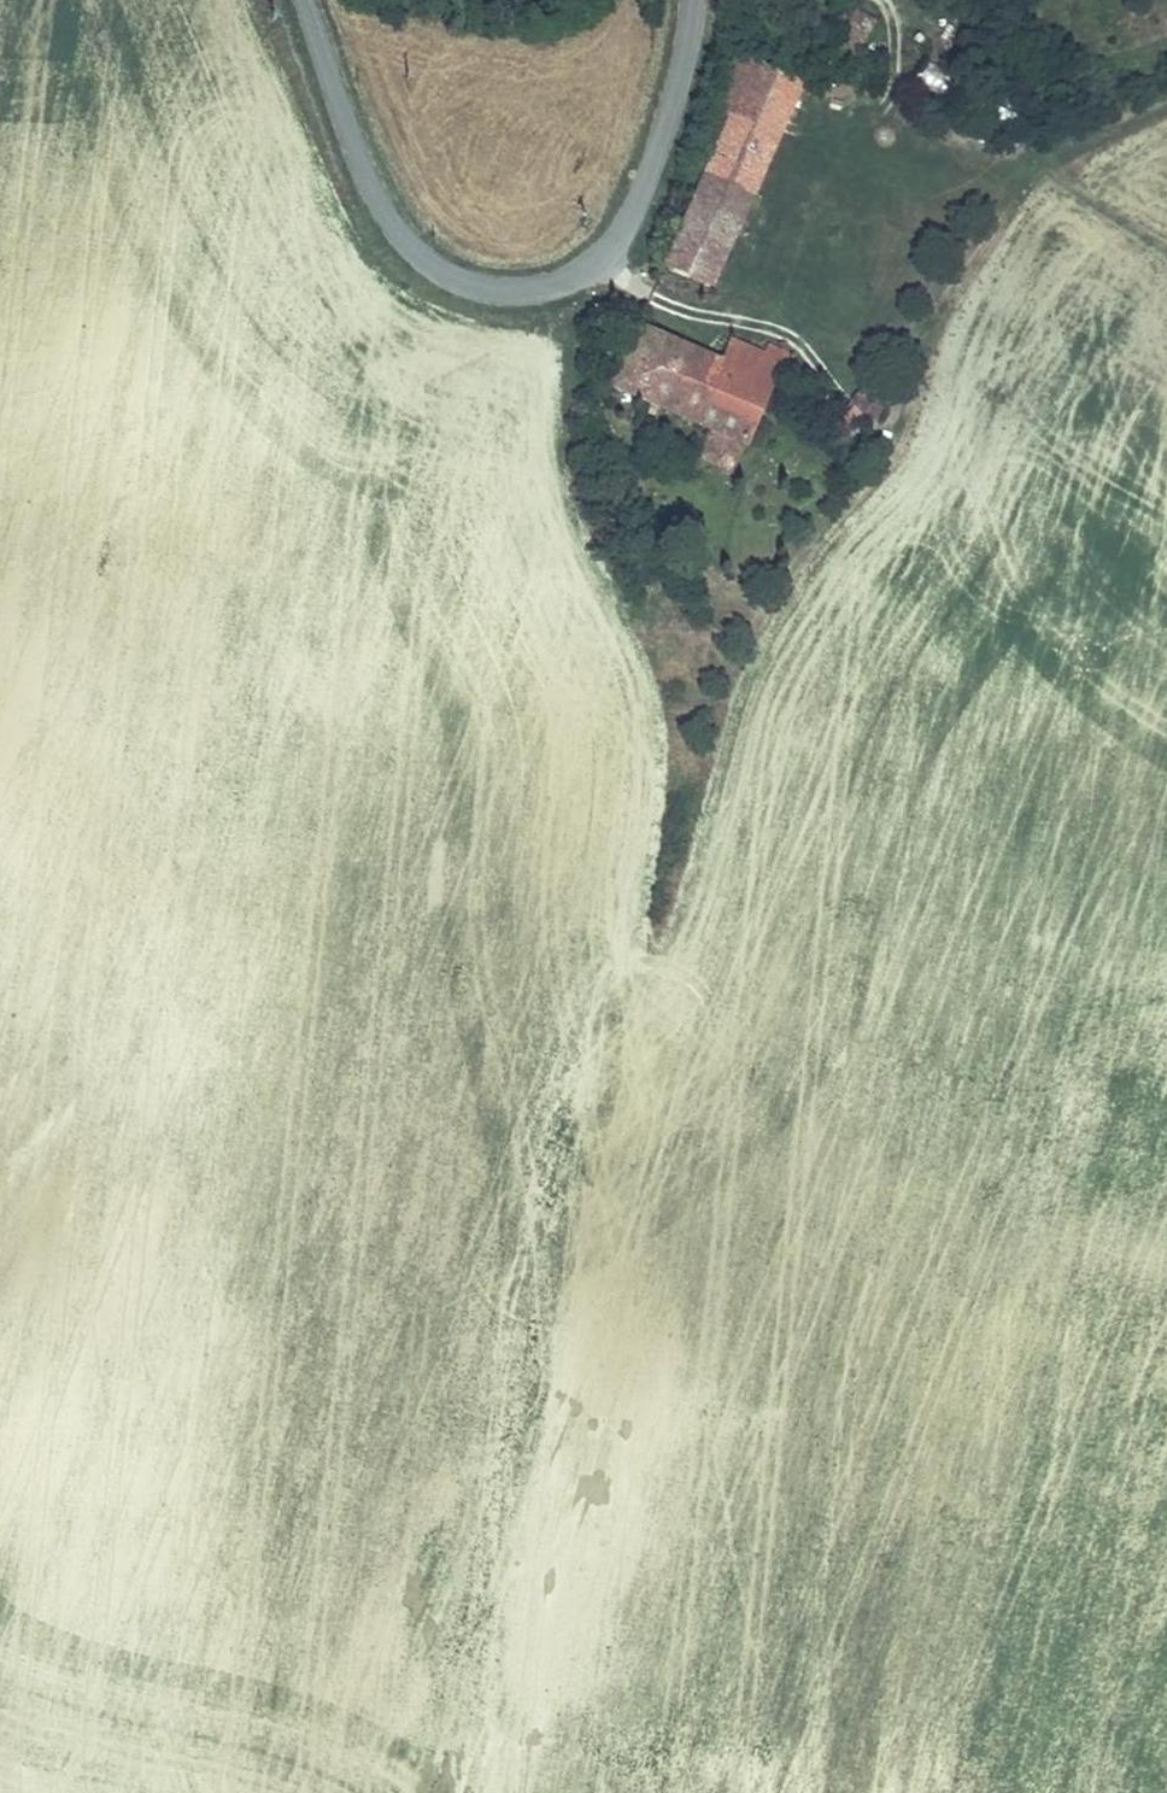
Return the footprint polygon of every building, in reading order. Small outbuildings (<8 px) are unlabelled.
[(854,32),(847,46),(868,57),(875,43),(854,32)] [(721,114),(739,123),(761,74),(743,65),(721,114)] [(761,74),(739,123),(780,143),(803,95),(761,74)] [(780,143),(739,123),(724,155),(764,178),(780,143)] [(704,169),(716,175),(696,219),(736,238),(764,178),(724,155),(713,149),(704,169)] [(708,299),(736,238),(696,219),(669,277),(708,299)] [(712,467),(706,483),(726,493),(771,408),(721,382),(642,340),(611,399),(703,449),(696,460),(712,467)] [(778,394),(729,368),(721,382),(771,408),(778,394)] [(689,474),(706,483),(712,467),(696,460),(689,474)]
